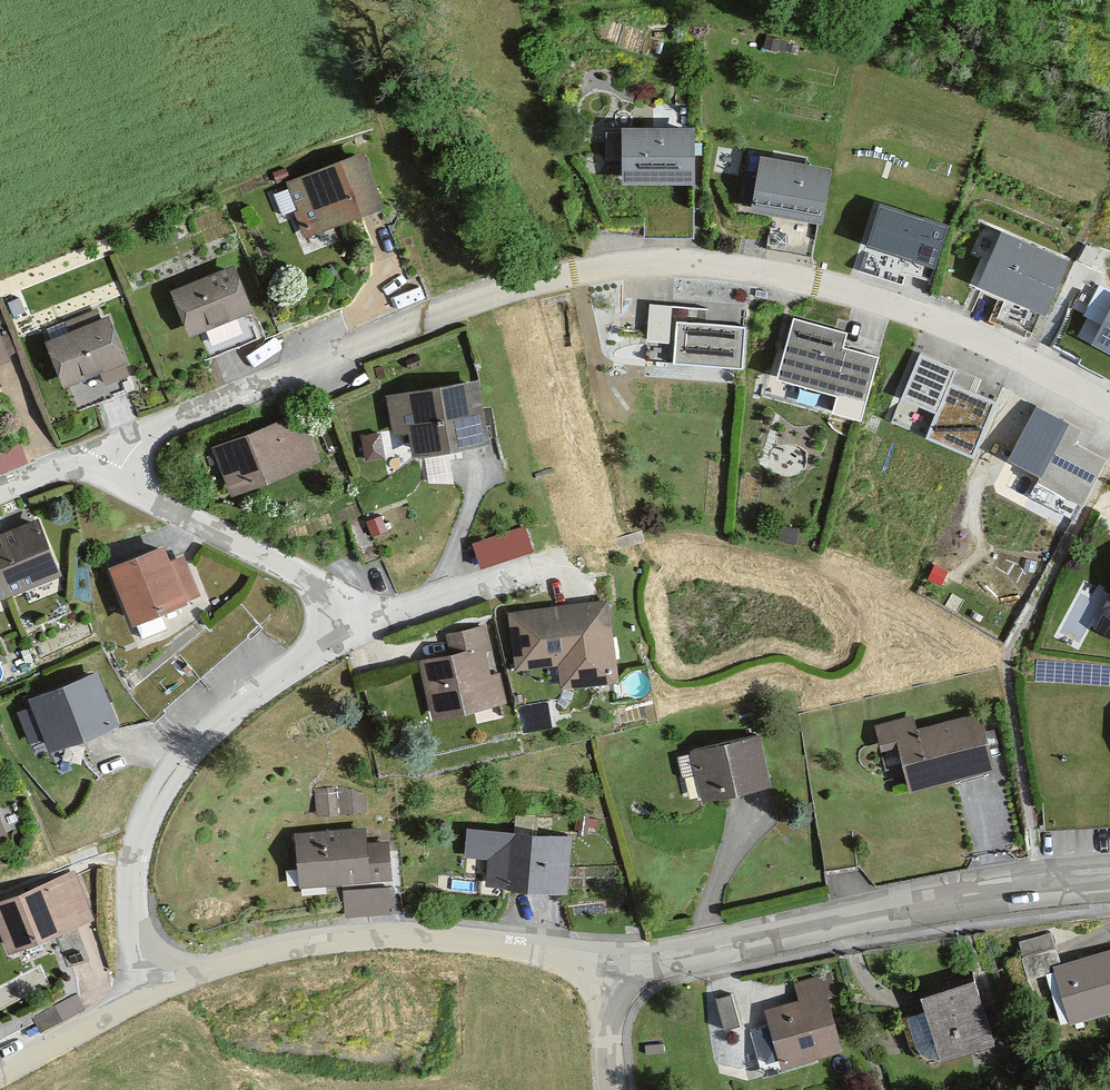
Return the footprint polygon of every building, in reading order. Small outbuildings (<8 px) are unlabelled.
[(694,128),(620,130),(621,186),(695,185),(694,128)] [(361,150),(284,182),(307,237),(384,205),(361,150)] [(831,170),(758,155),(747,208),(821,222),(831,170)] [(949,225),(878,203),(857,269),(901,282),(904,274),(932,282),(949,225)] [(1070,263),(1000,231),(977,281),(1048,313),(1070,263)] [(233,267),(172,290),(189,337),(251,313),(233,267)] [(1090,343),(1109,353),(1109,304),(1090,343)] [(709,310),(650,305),(647,341),(675,344),(673,361),(741,367),(744,327),(708,323),(709,310)] [(109,315),(44,340),(61,387),(127,363),(109,315)] [(846,334),(791,319),(774,383),(834,399),(829,419),(861,427),(879,360),(841,350),(846,334)] [(14,358),(0,322),(0,363),(14,358)] [(957,371),(920,356),(891,423),(970,456),(992,405),(950,387),(957,371)] [(478,378),(386,395),(395,432),(408,431),(413,452),(487,436),(478,378)] [(1004,462),(1080,505),(1104,463),(1075,447),(1083,431),(1036,405),(1004,462)] [(232,491),(322,459),(300,413),(215,443),(232,491)] [(32,459),(26,441),(0,450),(0,470),(32,459)] [(0,531),(0,599),(63,574),(36,517),(0,531)] [(200,593),(185,554),(172,557),(161,544),(110,565),(131,620),(188,599),(200,593)] [(1094,625),(1109,635),(1109,595),(1094,625)] [(618,675),(607,602),(508,611),(515,668),(558,664),(560,689),(595,681),(618,675)] [(505,700),(485,624),(463,629),(468,650),(422,659),(434,716),(505,700)] [(29,696),(55,754),(121,726),(99,675),(29,696)] [(910,714),(874,726),(880,742),(896,737),(905,760),(910,786),(994,764),(977,714),(919,729),(910,714)] [(771,783),(757,733),(692,751),(703,798),(771,783)] [(572,836),(468,827),(465,859),(488,861),(486,888),(567,895),(572,836)] [(365,844),(364,829),(294,833),(297,889),(390,883),(388,842),(365,844)] [(70,876),(0,899),(0,924),(15,959),(95,927),(70,876)] [(1048,968),(1070,1024),(1109,1015),(1109,953),(1048,968)] [(794,983),(798,997),(766,1010),(778,1060),(844,1047),(832,996),(837,992),(830,973),(794,983)] [(975,979),(922,993),(939,1056),(993,1039),(975,979)] [(923,1009),(909,1013),(920,1053),(934,1049),(923,1009)]
